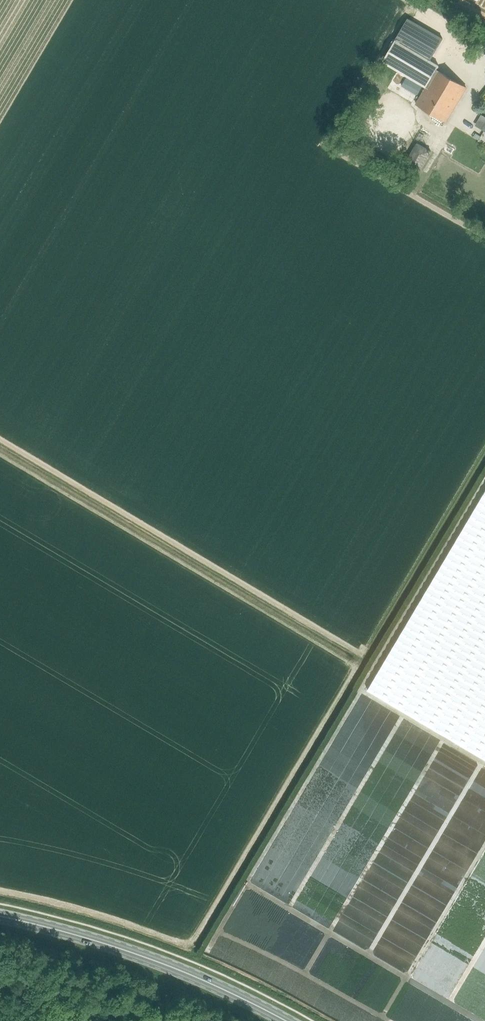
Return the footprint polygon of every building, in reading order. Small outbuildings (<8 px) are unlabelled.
[(466,88),(436,70),(439,66),(430,61),(443,39),(408,18),(382,61),(426,87),(416,104),(446,122),(466,88)] [(445,141),(442,150),(450,153),(454,145),(445,141)] [(419,170),(430,152),(417,144),(406,163),(419,170)] [(367,690),(484,760),(484,491),(367,690)] [(443,913),(412,977),(442,992),(445,987),(450,989),(444,981),(447,979),(443,974),(443,971),(448,960),(453,963),(453,972),(461,973),(456,970),(454,966),(462,967),(459,962),(463,959),(464,960),(464,957),(467,952),(458,948),(456,944),(454,946),(455,933),(459,934),(452,924),(454,920),(448,924),(448,920),(443,913)]
